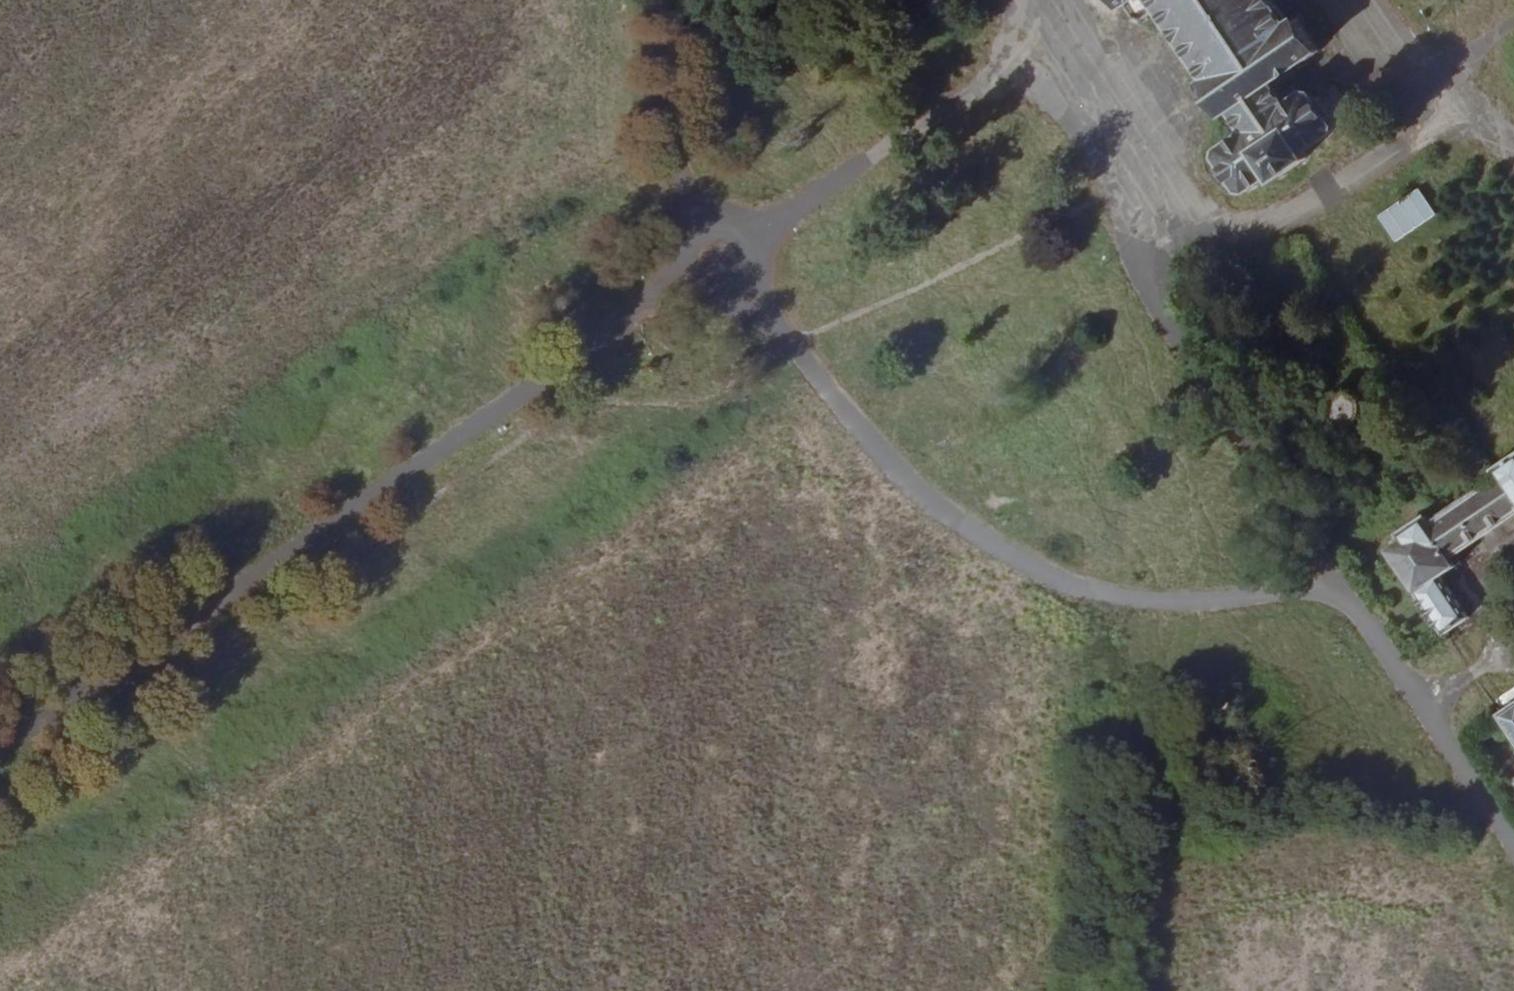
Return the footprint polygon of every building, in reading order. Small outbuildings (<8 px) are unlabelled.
[(1291,146),(1320,122),(1300,91),(1273,108),(1256,86),(1306,52),(1289,22),(1278,25),(1263,0),(1114,0),(1127,20),(1148,8),(1199,85),(1192,91),(1207,118),(1217,112),(1231,135),(1206,158),(1228,186),(1252,169),(1261,177),(1295,153),(1291,146)] [(1393,242),(1435,215),(1416,186),(1374,214),(1393,242)] [(1381,549),(1445,643),(1469,621),(1446,581),(1453,575),(1446,564),(1513,516),(1513,457),(1489,474),(1493,483),(1424,530),(1415,525),(1381,549)] [(1500,721),(1513,742),(1513,712),(1500,721)] [(1513,800),(1513,777),(1505,782),(1513,800)]
